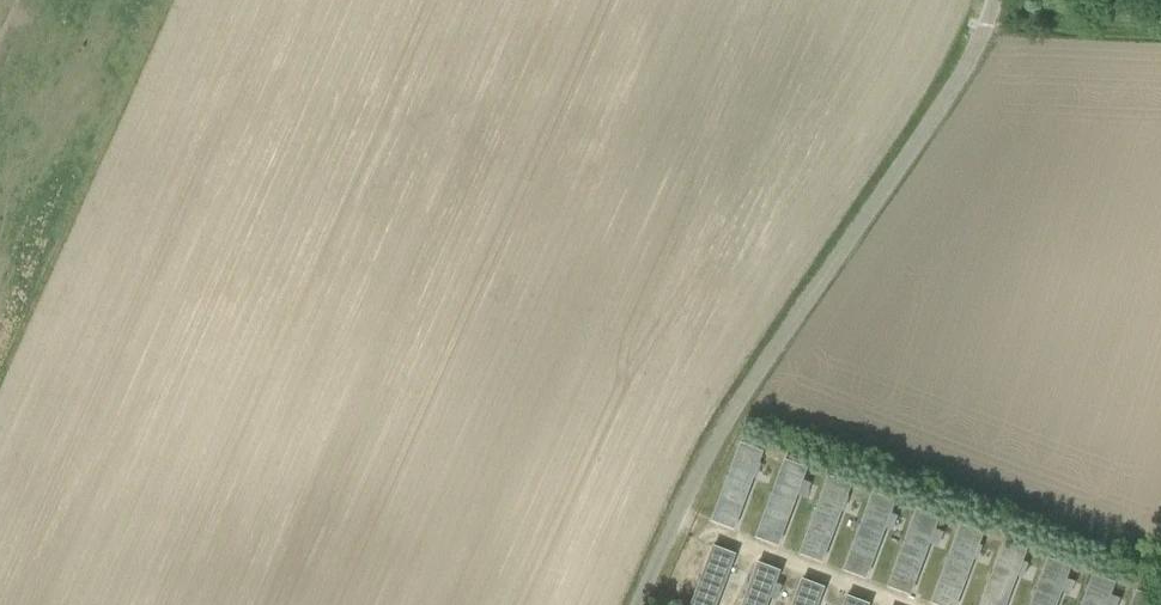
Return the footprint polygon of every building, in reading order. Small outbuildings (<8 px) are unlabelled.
[(765,452),(743,444),(715,520),(736,528),(765,452)] [(809,469),(787,461),(759,537),(780,545),(809,469)] [(853,485),(831,477),(802,553),(824,562),(853,485)] [(897,502),(875,494),(846,570),(868,578),(897,502)] [(940,519),(919,510),(890,587),(912,595),(940,519)] [(963,527),(934,603),(939,604),(958,604),(984,535),(963,527)] [(1007,544),(984,604),(1008,604),(1028,552),(1007,544)] [(714,546),(692,604),(717,604),(736,554),(714,546)] [(1051,560),(1034,604),(1058,604),(1072,568),(1051,560)] [(758,562),(742,604),(767,604),(780,570),(758,562)] [(1095,577),(1084,604),(1108,604),(1116,585),(1095,577)] [(802,579),(792,604),(817,604),(824,587),(802,579)] [(1138,593),(1134,604),(1159,604),(1160,601),(1138,593)] [(846,595),(842,604),(867,604),(868,604),(846,595)]
